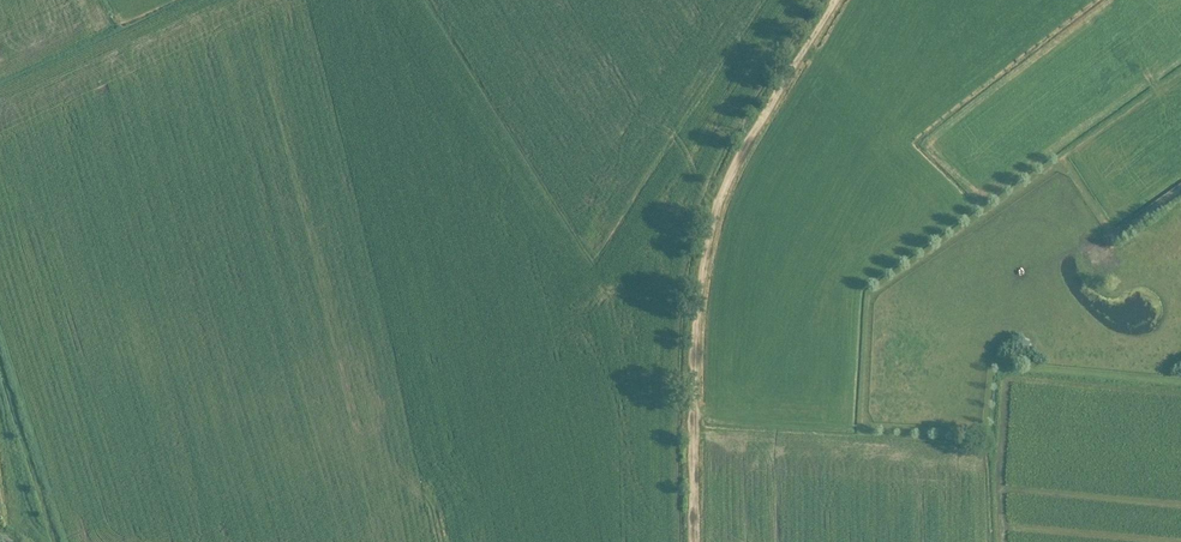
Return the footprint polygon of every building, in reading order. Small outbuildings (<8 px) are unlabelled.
[(1140,15),(1134,19),(1141,29),(1147,25),(1140,15)] [(1153,33),(1145,40),(1162,60),(1170,53),(1153,33)]
